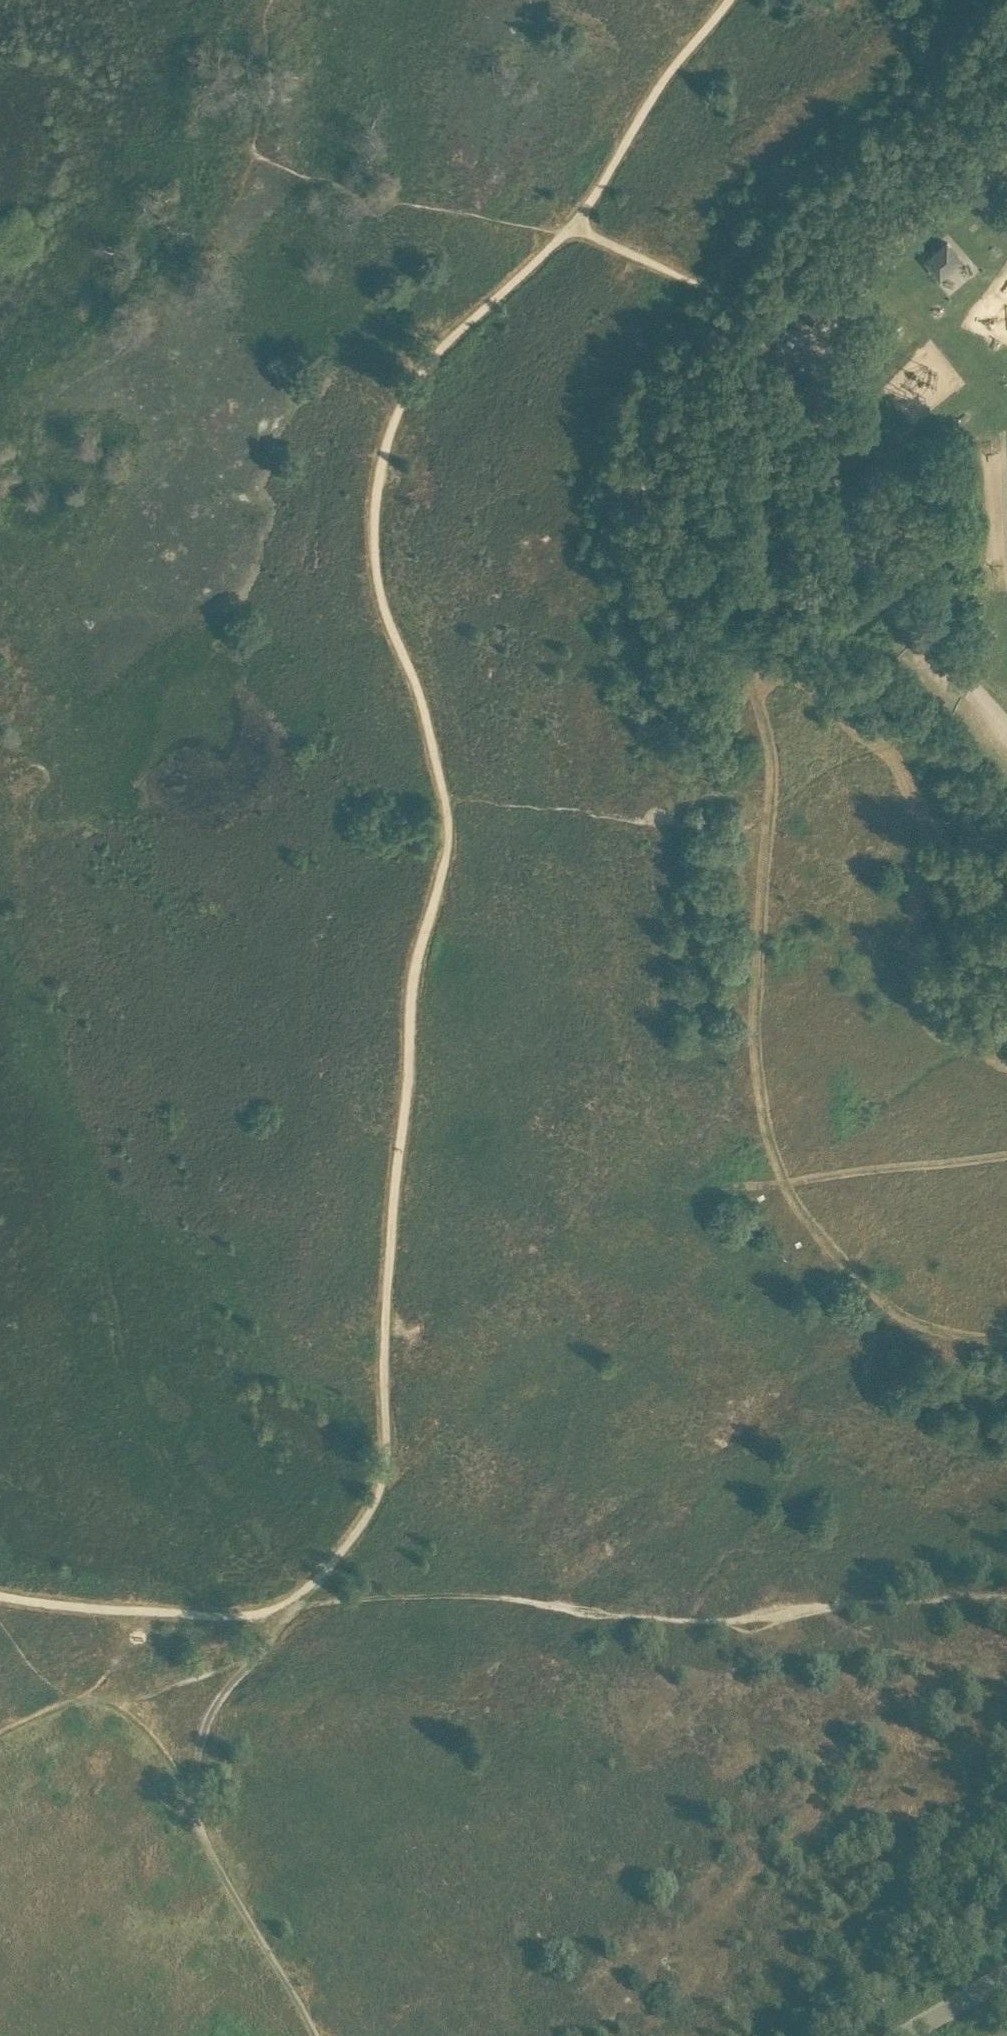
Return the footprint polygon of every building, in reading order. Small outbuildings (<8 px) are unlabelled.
[(927,259),(942,276),(963,258),(948,240),(927,259)]
